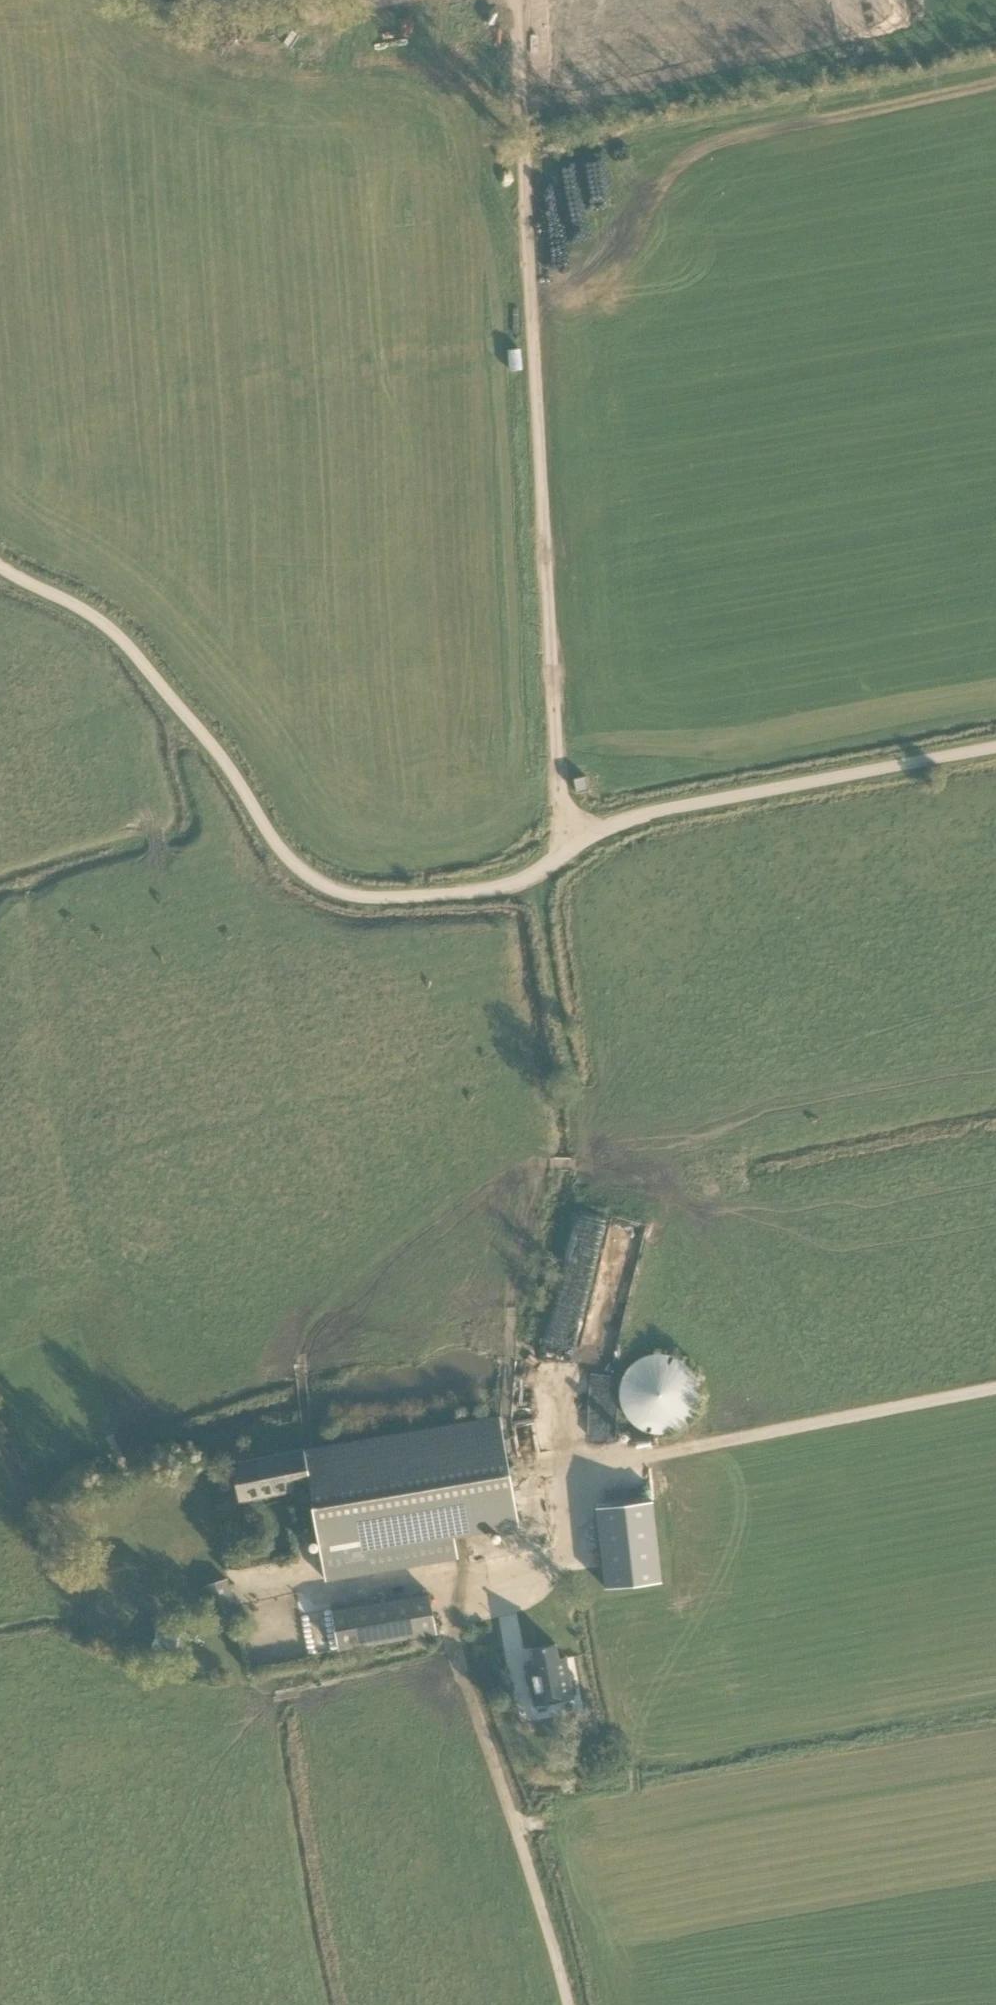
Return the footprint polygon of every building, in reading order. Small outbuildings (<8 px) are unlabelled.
[(589,789),(586,775),(573,778),(576,792),(589,789)] [(640,1262),(647,1223),(627,1220),(622,1253),(610,1251),(606,1278),(634,1282),(637,1261),(640,1262)] [(693,1428),(694,1356),(638,1355),(637,1428),(693,1428)] [(498,1415),(304,1450),(304,1447),(232,1462),(239,1500),(309,1486),(325,1579),(456,1556),(452,1531),(516,1519),(498,1415)] [(229,1588),(228,1574),(201,1581),(206,1598),(214,1621),(238,1613),(229,1588)] [(437,1627),(431,1591),(333,1609),(339,1643),(437,1627)] [(558,1644),(534,1649),(537,1663),(529,1665),(538,1705),(577,1697),(569,1657),(561,1658),(558,1644)]
